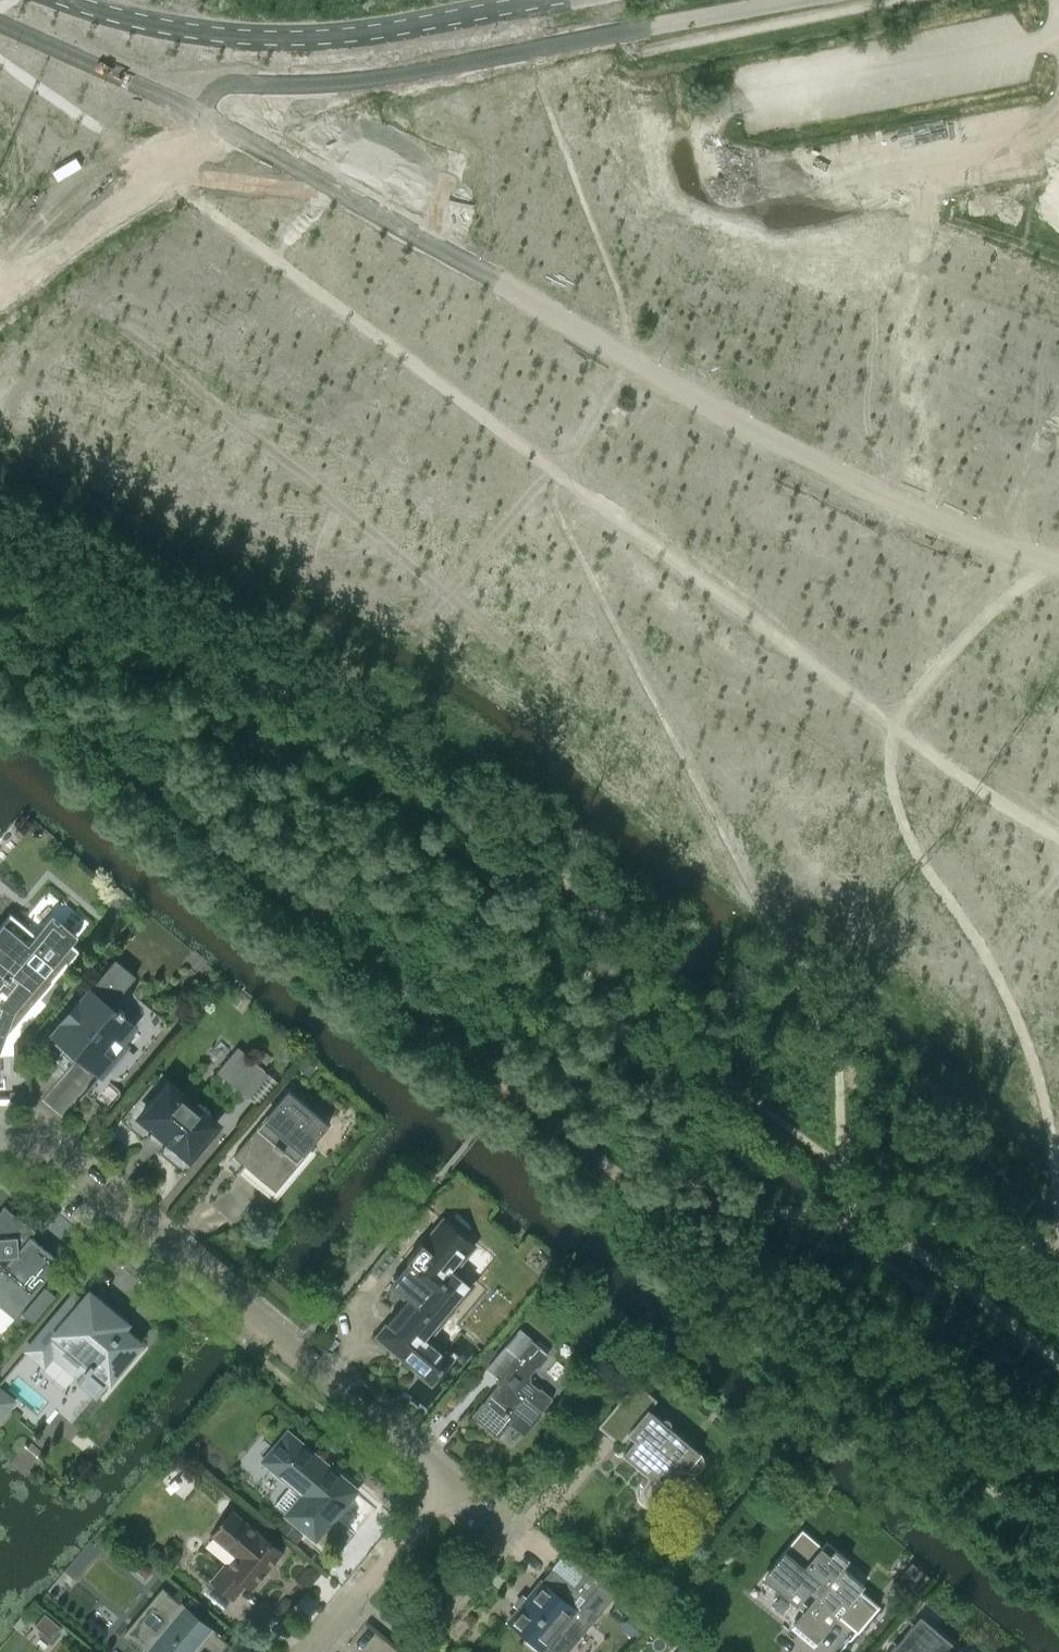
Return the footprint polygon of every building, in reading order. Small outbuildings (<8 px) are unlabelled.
[(71,943),(77,935),(52,915),(35,935),(10,914),(9,916),(13,920),(2,934),(2,933),(1,933),(0,933),(0,1045),(15,1005),(24,993),(38,999),(79,951),(71,943)] [(51,1034),(66,1047),(100,1076),(127,1044),(122,1041),(134,1026),(121,1015),(124,1012),(119,1007),(116,1010),(110,1006),(135,976),(115,959),(51,1034)] [(277,1081),(237,1047),(216,1071),(256,1105),(277,1081)] [(317,1071),(304,1059),(296,1070),(309,1081),(317,1071)] [(176,1150),(188,1154),(213,1124),(168,1086),(156,1100),(153,1099),(151,1100),(149,1100),(147,1102),(146,1103),(144,1105),(143,1106),(142,1108),(142,1110),(141,1112),(142,1114),(170,1138),(169,1141),(176,1150)] [(288,1091),(233,1156),(243,1164),(238,1171),(239,1171),(249,1160),(278,1184),(297,1161),(291,1156),(303,1143),(308,1148),(328,1124),(288,1091)] [(29,1235),(25,1232),(23,1234),(16,1229),(22,1221),(4,1206),(0,1211),(0,1273),(25,1294),(24,1295),(25,1296),(56,1258),(29,1235)] [(423,1244),(421,1242),(406,1260),(408,1262),(389,1285),(403,1297),(404,1294),(409,1298),(377,1336),(431,1381),(451,1357),(427,1337),(472,1284),(453,1269),(473,1246),(443,1220),(423,1244)] [(44,1286),(22,1312),(31,1320),(53,1293),(44,1286)] [(139,1343),(111,1319),(115,1315),(92,1295),(90,1298),(87,1296),(82,1302),(73,1295),(27,1350),(43,1364),(52,1353),(79,1376),(76,1379),(95,1395),(139,1343)] [(511,1422),(524,1432),(536,1417),(538,1419),(542,1414),(541,1412),(552,1399),(531,1382),(530,1374),(547,1353),(519,1329),(486,1368),(497,1378),(501,1378),(502,1384),(498,1384),(471,1416),(498,1438),(511,1422)] [(700,1453),(648,1409),(656,1399),(635,1382),(598,1426),(619,1443),(621,1441),(628,1446),(622,1453),(649,1476),(642,1485),(641,1486),(641,1488),(640,1489),(640,1491),(641,1492),(641,1494),(642,1495),(643,1497),(644,1498),(645,1499),(646,1499),(648,1500),(649,1500),(653,1500),(654,1500),(655,1499),(657,1498),(665,1489),(681,1470),(683,1472),(685,1469),(687,1470),(689,1471),(690,1471),(692,1472),(695,1471),(697,1470),(700,1469),(701,1467),(702,1466),(703,1465),(703,1464),(703,1462),(703,1461),(703,1460),(703,1458),(703,1457),(702,1456),(702,1455),(701,1454),(700,1453)] [(12,1400),(0,1390),(0,1415),(12,1400)] [(357,1489),(326,1464),(287,1431),(262,1461),(290,1484),(273,1505),(285,1514),(294,1522),(305,1531),(315,1539),(357,1489)] [(232,1510),(211,1535),(236,1556),(227,1567),(223,1563),(210,1579),(233,1599),(246,1584),(251,1588),(282,1552),(232,1510)] [(305,1531),(294,1522),(291,1526),(283,1519),(275,1528),(294,1544),(305,1531)] [(801,1529),(782,1552),(787,1557),(770,1577),(798,1600),(790,1609),(799,1616),(790,1627),(812,1645),(838,1615),(857,1631),(878,1606),(859,1590),(864,1584),(842,1567),(848,1559),(826,1541),(822,1546),(801,1529)] [(895,1582),(910,1596),(927,1577),(911,1563),(895,1582)] [(602,1609),(614,1595),(586,1572),(575,1586),(552,1567),(508,1620),(547,1651),(566,1651),(602,1609)] [(128,1637),(145,1651),(193,1651),(197,1647),(201,1650),(204,1647),(211,1651),(221,1651),(228,1644),(166,1592),(128,1637)] [(888,1651),(963,1651),(919,1615),(904,1633),(888,1651)] [(40,1626),(52,1636),(60,1626),(48,1616),(40,1626)]
